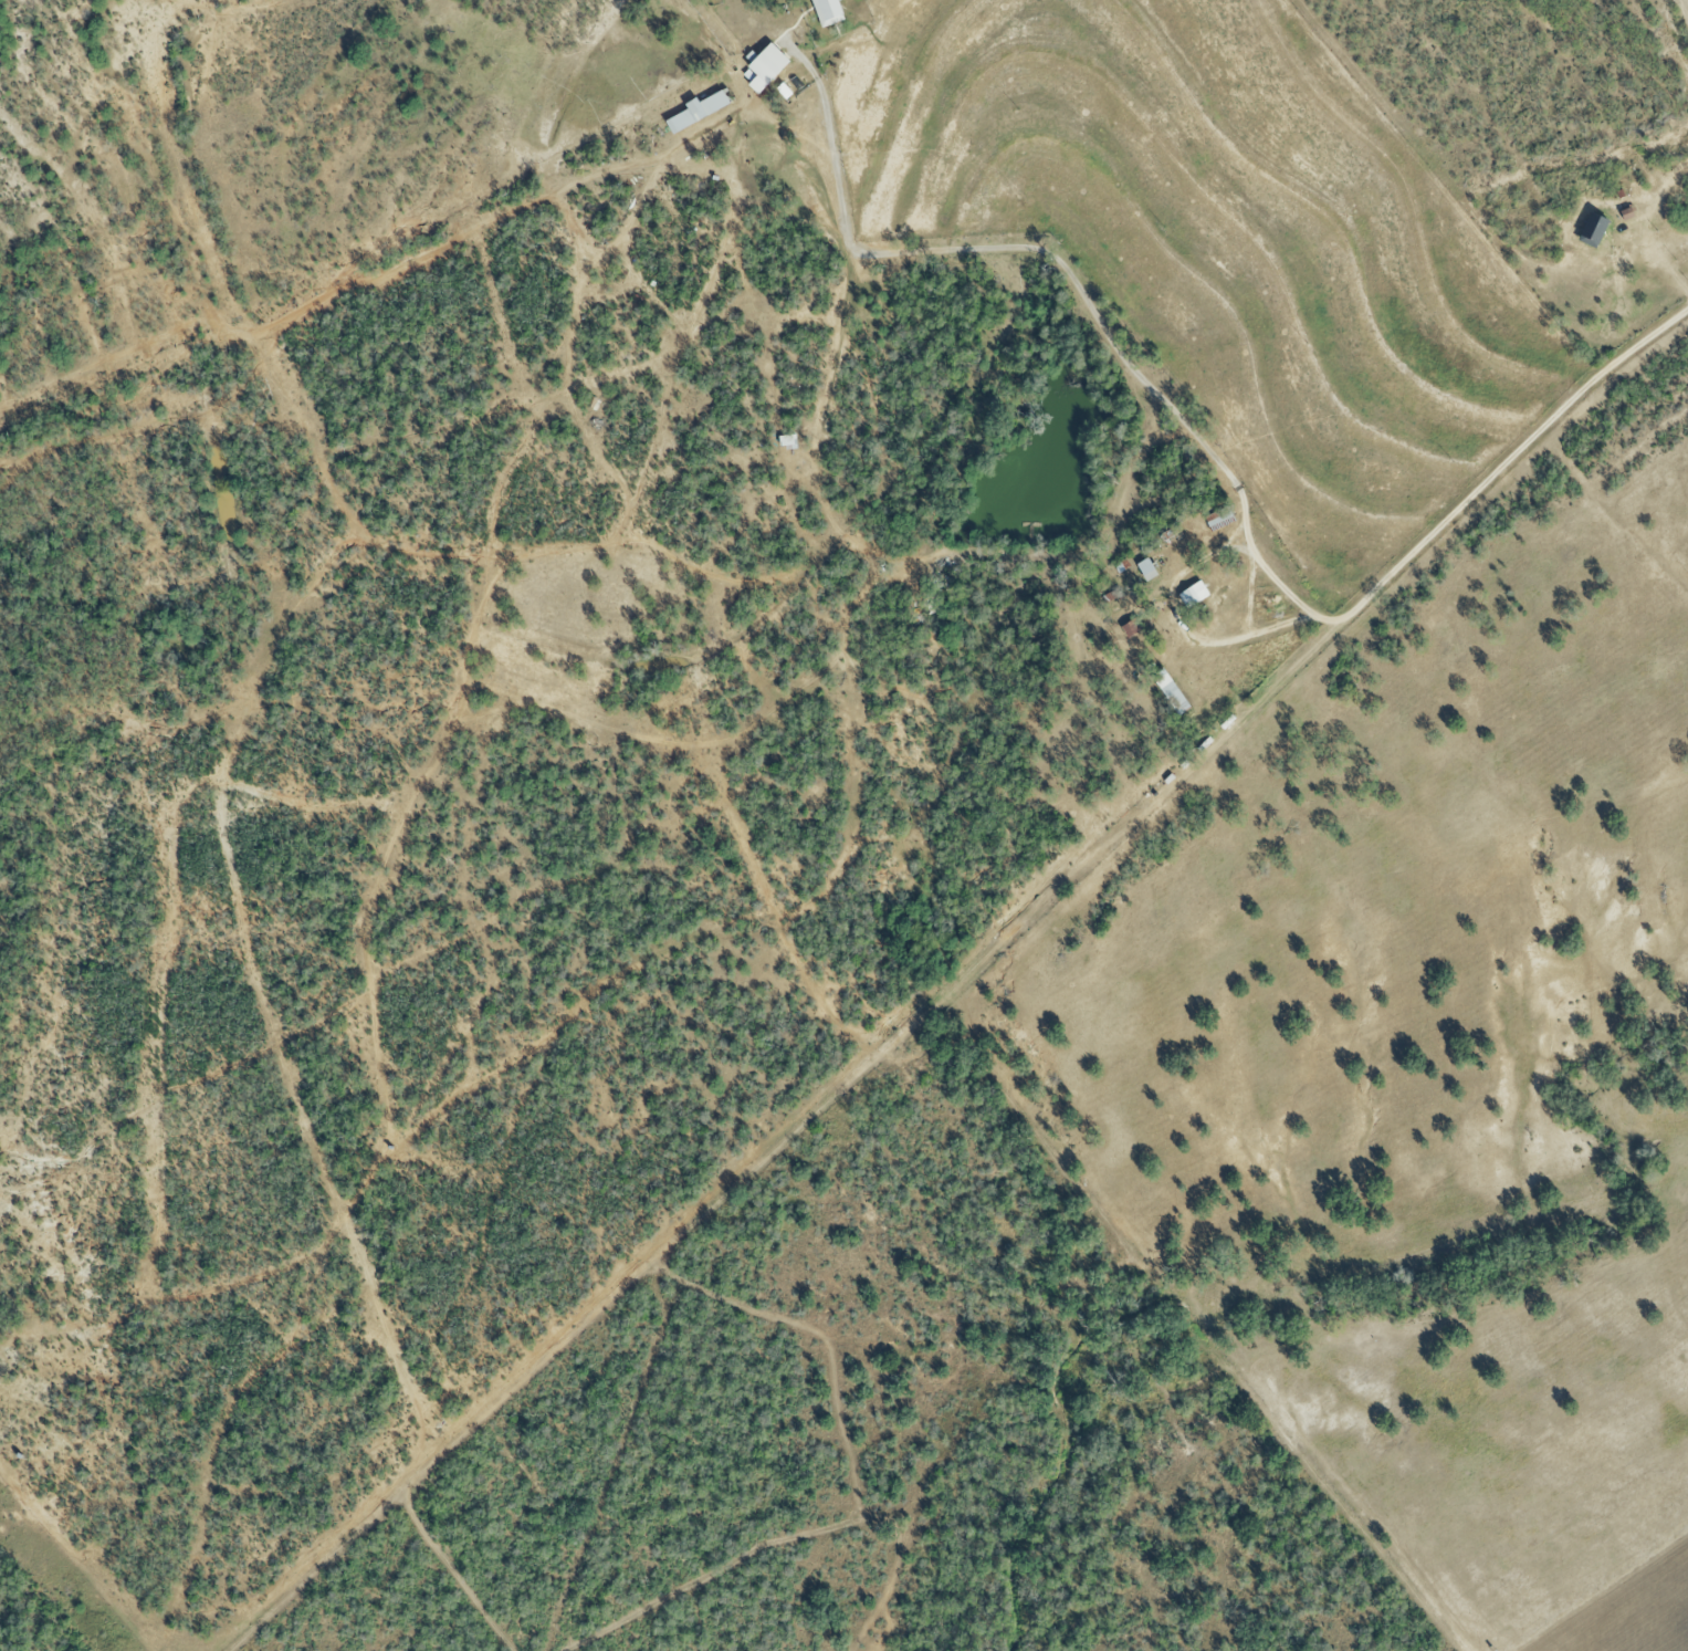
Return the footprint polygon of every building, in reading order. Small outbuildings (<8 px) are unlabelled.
[(822,31),(847,21),(839,0),(810,0),(822,31)] [(748,88),(757,98),(790,65),(771,46),(748,69),(757,79),(748,88)] [(1206,522),(1209,532),(1237,524),(1233,514),(1206,522)] [(1146,583),(1157,577),(1148,560),(1136,566),(1146,583)] [(1186,612),(1209,597),(1199,583),(1177,597),(1186,612)] [(1189,711),(1174,682),(1160,690),(1176,718),(1189,711)]
